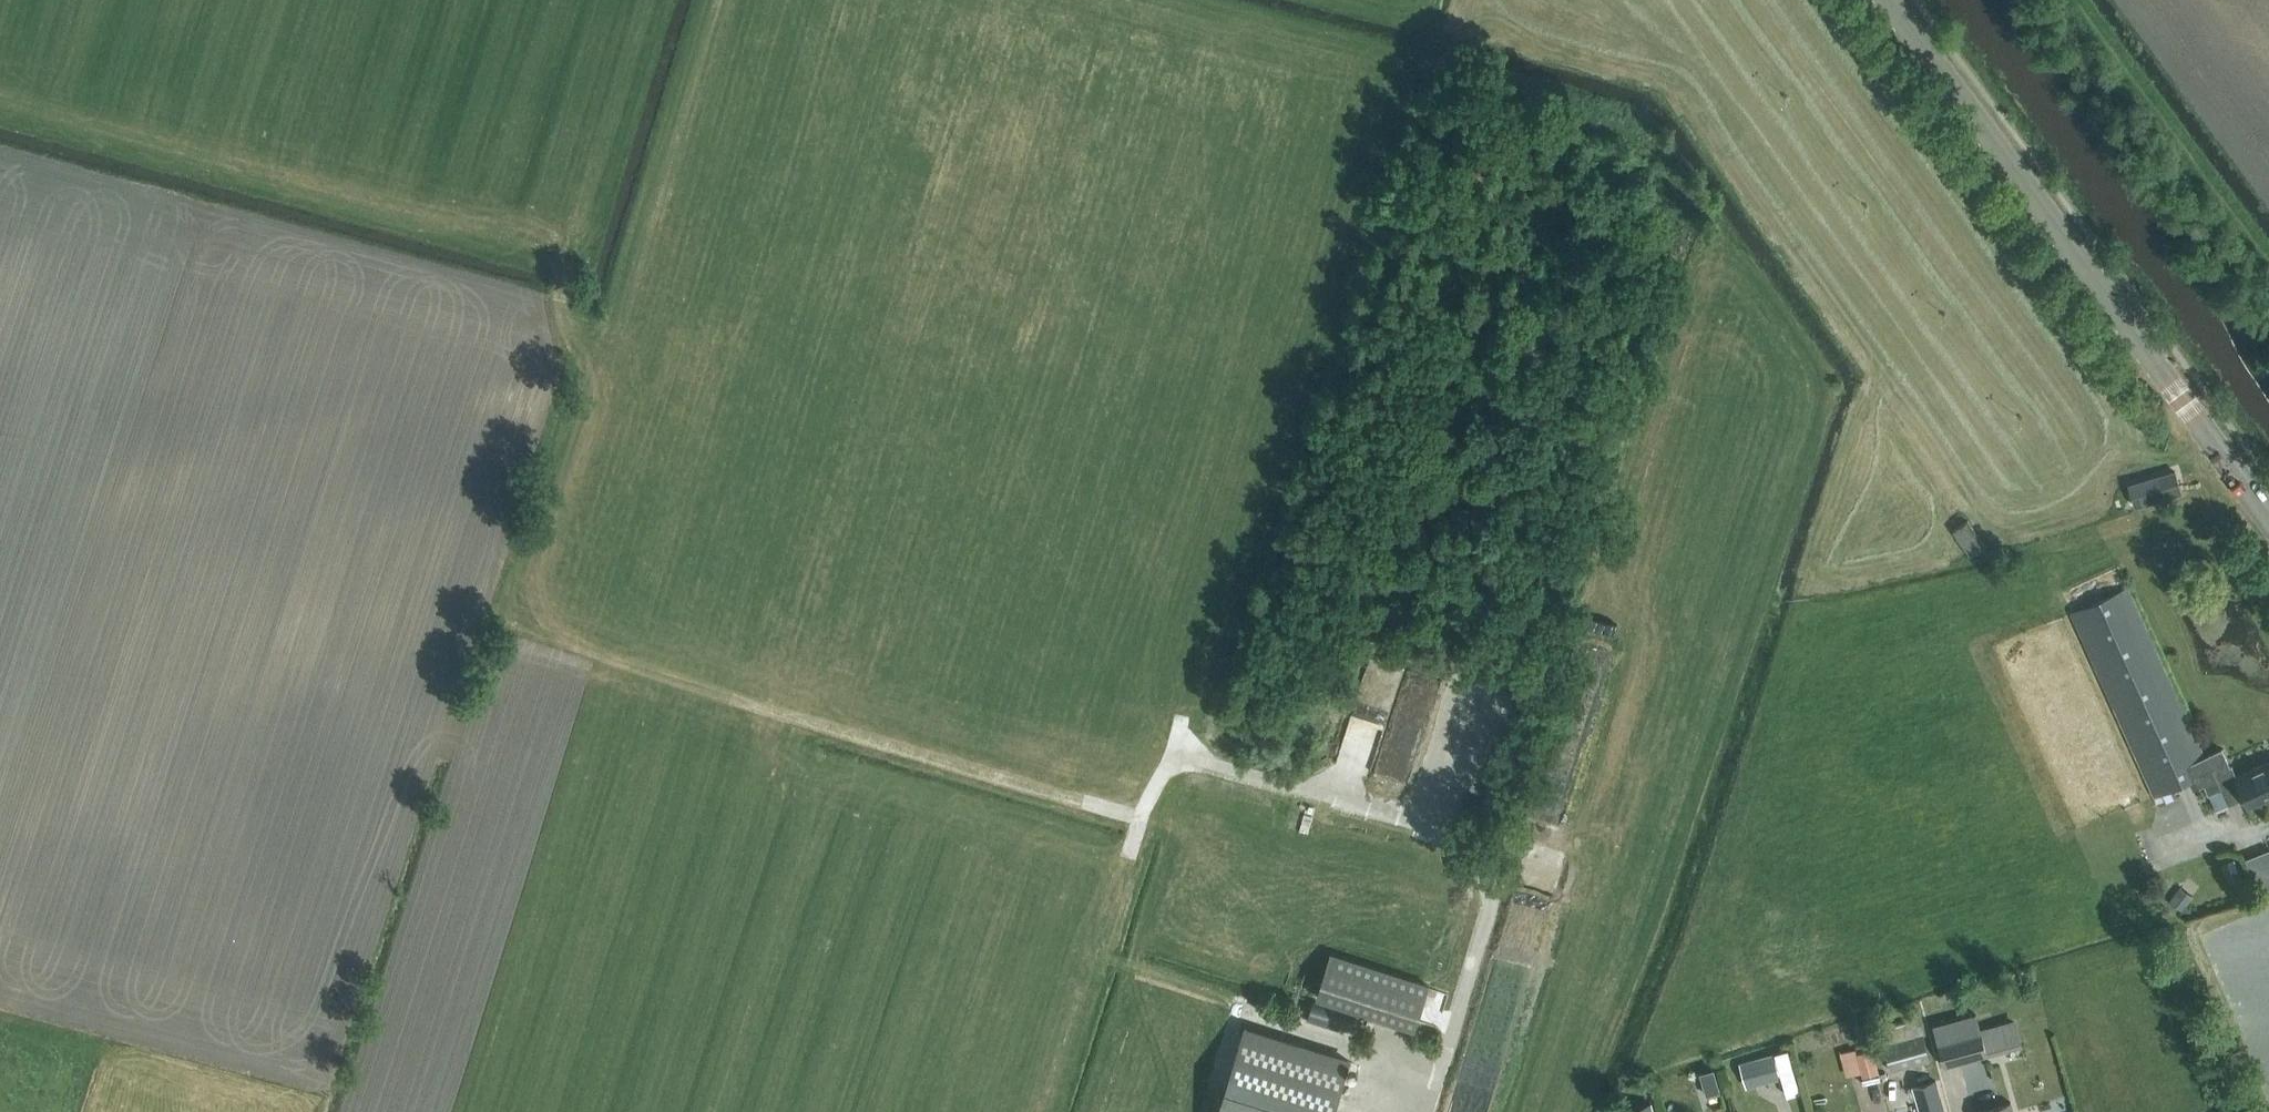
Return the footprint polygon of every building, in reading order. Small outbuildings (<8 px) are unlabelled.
[(2135,503),(2181,489),(2174,468),(2129,482),(2135,503)] [(1968,519),(1953,529),(1970,555),(1986,544),(1968,519)] [(2071,611),(2110,697),(2155,796),(2189,781),(2192,788),(2204,783),(2208,793),(2209,793),(2223,787),(2228,797),(2242,791),(2248,803),(2268,793),(2268,759),(2236,774),(2231,763),(2228,764),(2221,748),(2205,755),(2179,698),(2179,697),(2128,585),(2071,611)] [(1392,686),(1397,687),(1401,668),(1377,664),(1371,691),(1390,694),(1392,686)] [(2254,852),(2266,884),(2268,882),(2268,847),(2254,852)] [(1337,949),(1325,995),(1426,1021),(1438,975),(1337,949)] [(1987,1054),(1975,1012),(1932,1024),(1944,1065),(1987,1054)] [(1891,1068),(1930,1058),(1921,1018),(1881,1029),(1891,1068)] [(1349,1059),(1244,1025),(1217,1111),(1332,1111),(1349,1059)] [(1847,1076),(1861,1072),(1855,1048),(1841,1052),(1847,1076)] [(1747,1086),(1782,1077),(1775,1052),(1740,1061),(1747,1086)] [(1720,1065),(1706,1069),(1713,1090),(1727,1086),(1720,1065)] [(1937,1077),(1914,1084),(1921,1111),(1946,1111),(1937,1077)] [(1653,1099),(1620,1107),(1622,1111),(1656,1111),(1653,1099)] [(2010,1102),(1974,1111),(2013,1111),(2010,1102)]
